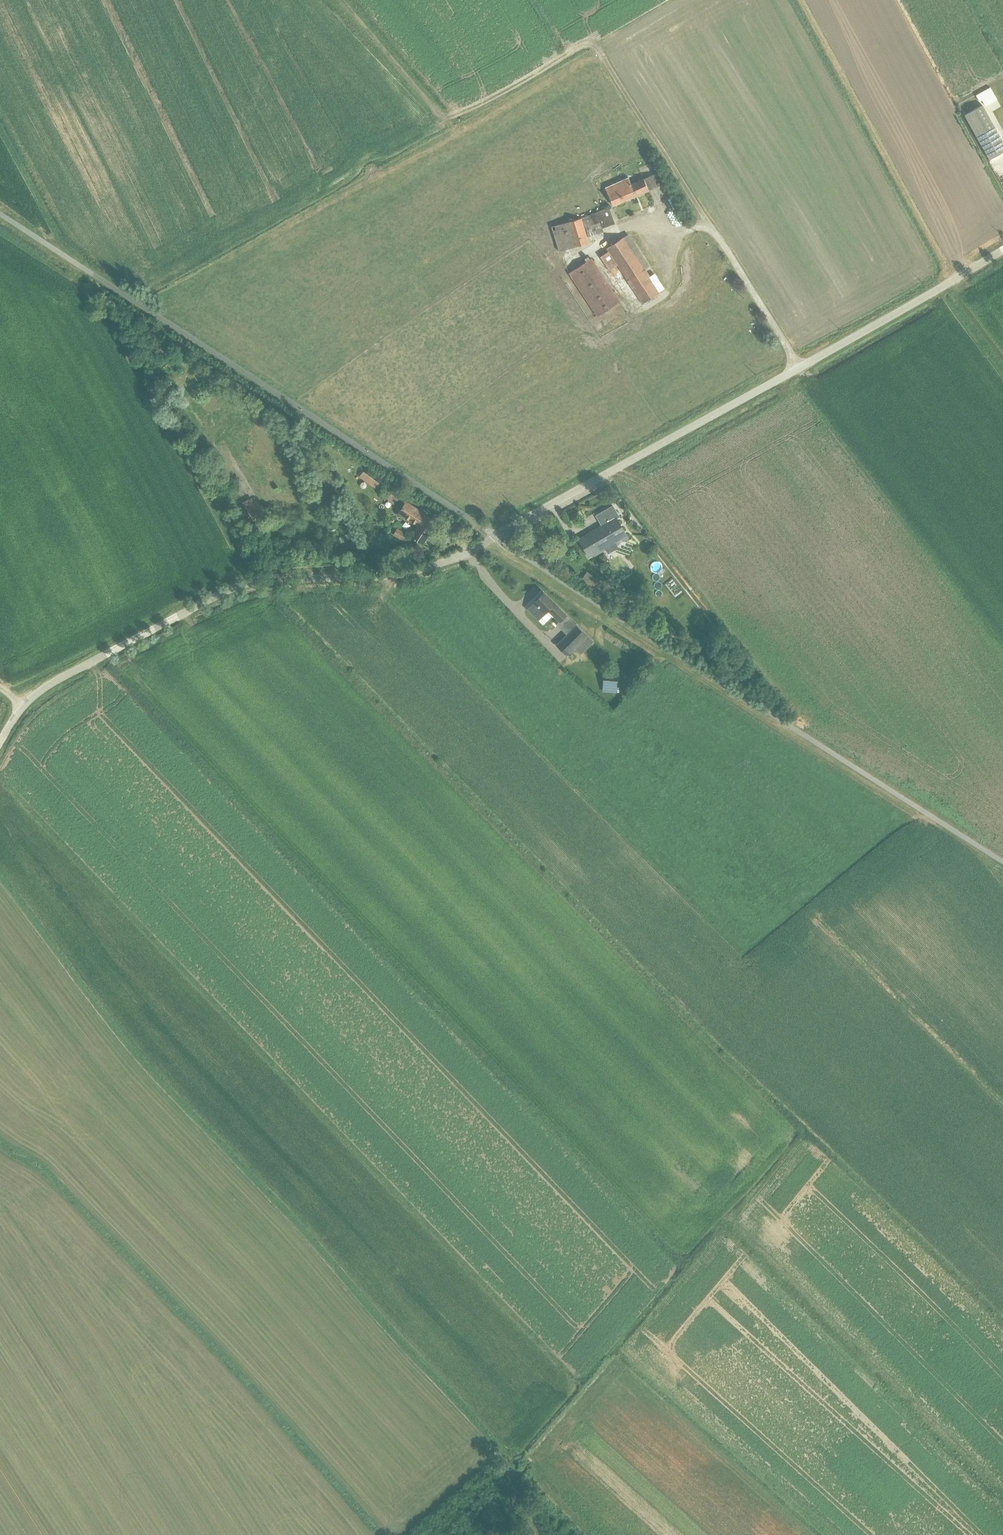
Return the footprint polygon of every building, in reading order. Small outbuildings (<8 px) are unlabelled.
[(990,87),(976,95),(979,101),(982,100),(985,106),(997,99),(990,87)] [(965,114),(990,159),(1002,152),(1002,141),(983,105),(965,114)] [(628,177),(605,187),(613,205),(666,183),(661,171),(631,183),(628,177)] [(582,218),(552,226),(559,251),(590,242),(588,236),(604,231),(603,228),(615,223),(609,207),(582,217),(582,218)] [(609,251),(601,256),(609,270),(617,264),(643,304),(660,292),(659,291),(665,287),(655,272),(650,275),(645,269),(650,266),(629,233),(606,247),(609,251)] [(592,258),(569,273),(597,316),(621,301),(592,258)] [(250,515),(261,510),(254,495),(243,500),(250,515)] [(399,513),(419,526),(413,534),(423,540),(438,518),(409,499),(399,513)] [(581,535),(590,556),(608,549),(631,539),(615,503),(597,511),(604,524),(581,535)] [(576,658),(594,641),(547,589),(528,606),(544,623),(554,614),(559,620),(558,621),(568,632),(559,640),(576,658)] [(605,676),(604,689),(621,690),(621,677),(605,676)]
